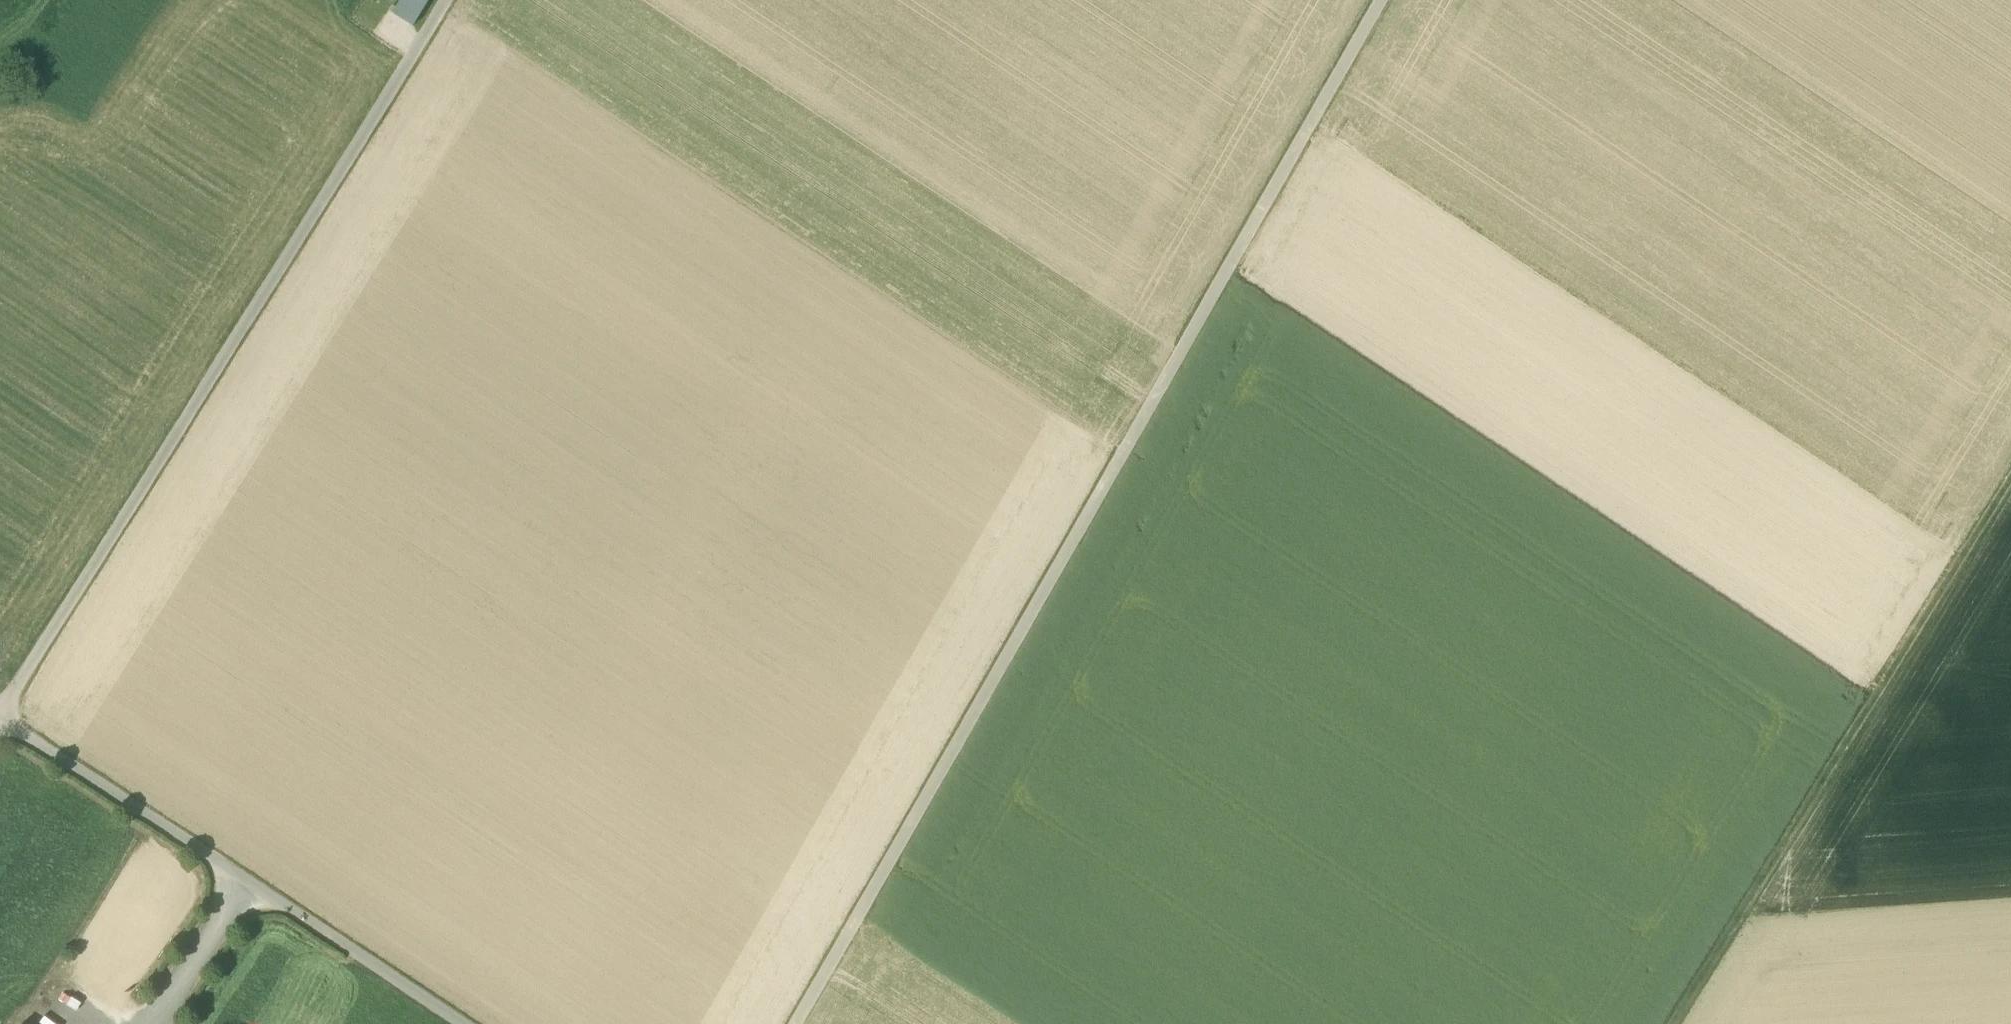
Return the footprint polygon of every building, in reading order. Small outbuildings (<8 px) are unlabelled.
[(390,1),(394,4),(389,11),(409,24),(423,0),(391,0),(390,1)]
